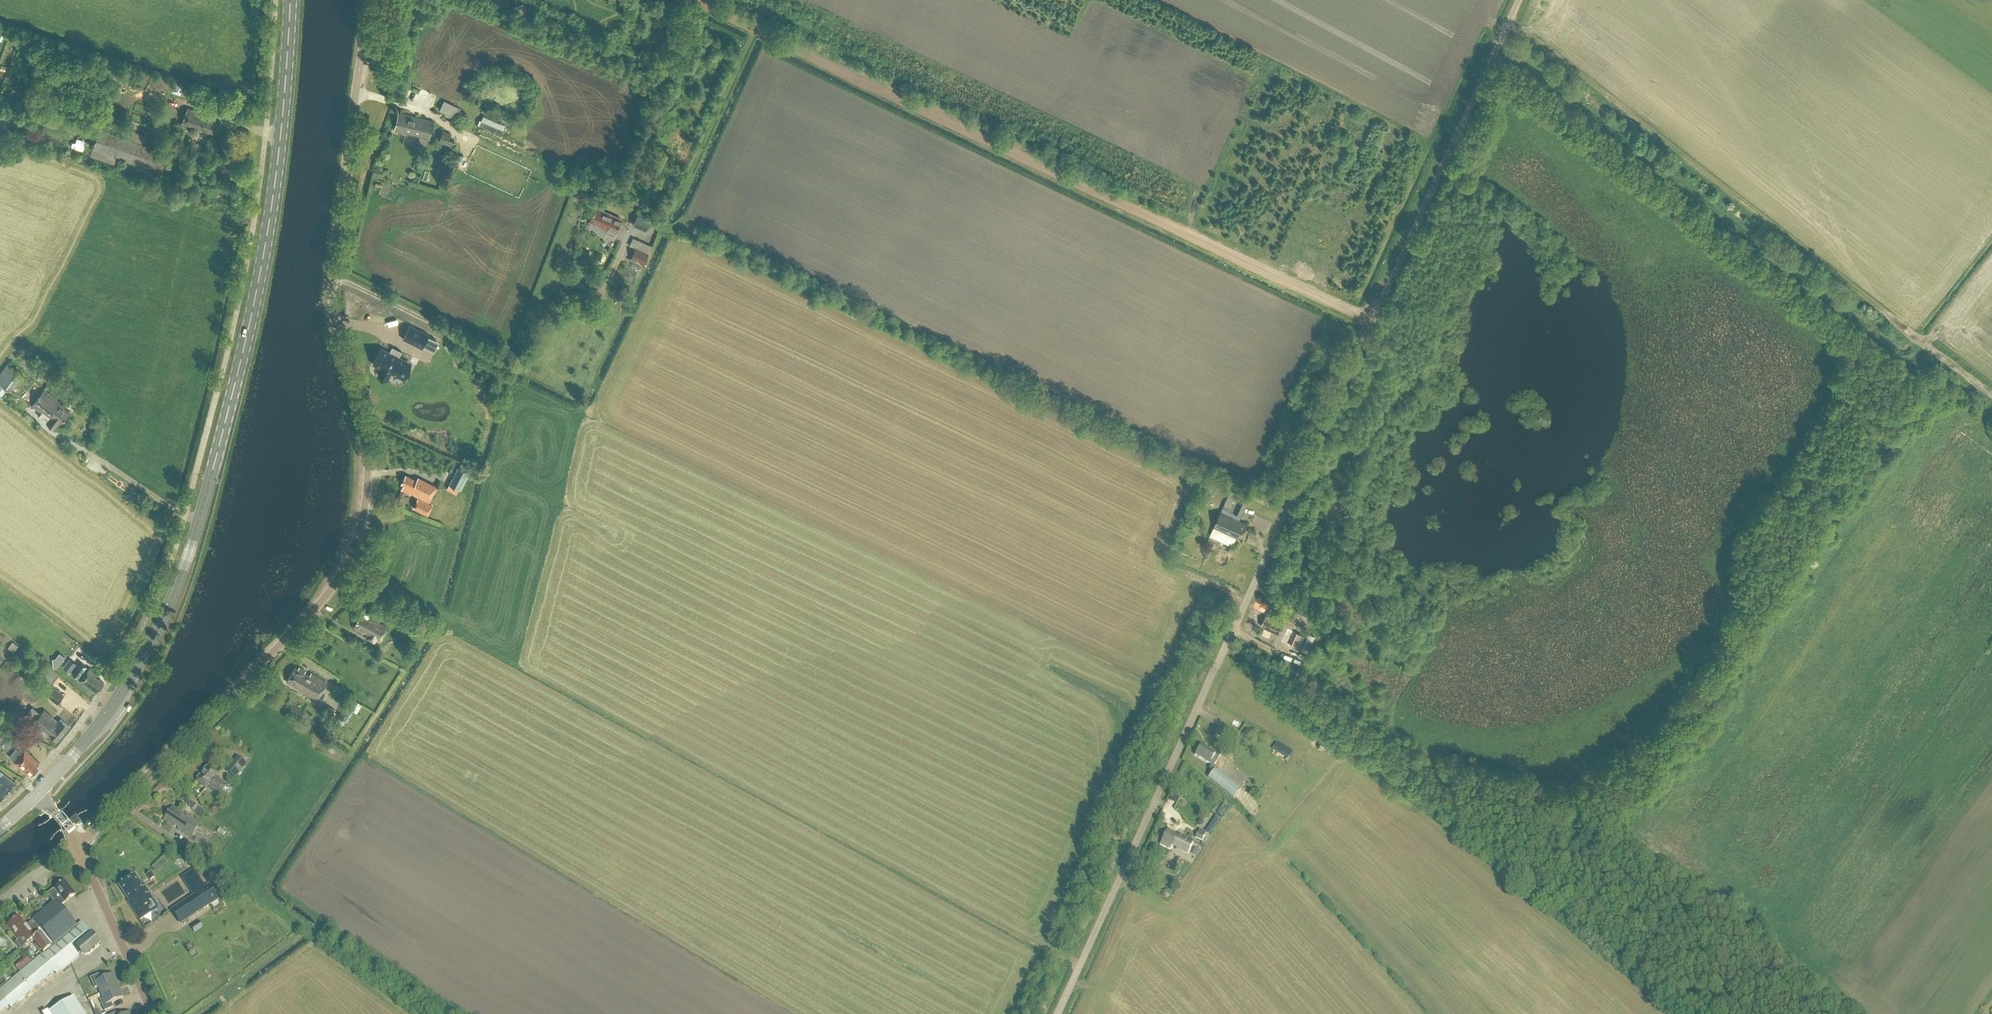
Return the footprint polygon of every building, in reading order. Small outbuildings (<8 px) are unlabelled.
[(62,61),(60,67),(84,74),(85,68),(62,61)] [(100,63),(94,72),(107,81),(114,71),(100,63)] [(136,69),(132,79),(139,82),(143,71),(136,68),(136,69)] [(143,71),(139,82),(146,85),(151,74),(143,71)] [(151,74),(146,85),(159,90),(160,89),(164,78),(151,73),(151,74)] [(164,78),(160,89),(165,91),(166,89),(185,97),(187,91),(185,90),(186,87),(183,86),(182,85),(174,82),(164,78)] [(217,134),(221,122),(210,117),(210,116),(187,107),(182,123),(180,128),(186,130),(188,125),(200,130),(201,128),(217,134)] [(394,129),(429,138),(433,121),(398,112),(394,129)] [(161,172),(168,153),(99,129),(90,155),(118,165),(121,157),(161,172)] [(442,130),(439,141),(452,145),(454,140),(449,138),(451,133),(442,130)] [(604,237),(604,235),(605,233),(607,228),(616,232),(622,219),(596,207),(590,219),(591,220),(589,225),(604,237)] [(650,220),(637,214),(632,225),(646,231),(650,220)] [(615,240),(613,245),(626,249),(627,244),(615,240)] [(634,247),(629,258),(643,264),(648,252),(634,247)] [(409,324),(402,338),(422,348),(429,334),(409,324)] [(371,330),(348,328),(347,337),(371,338),(371,330)] [(394,346),(397,340),(390,335),(386,341),(394,346)] [(381,346),(372,364),(380,368),(377,375),(388,380),(391,373),(401,378),(410,361),(399,355),(401,351),(392,346),(390,351),(381,346)] [(0,373),(0,383),(10,390),(22,374),(8,363),(0,373)] [(60,423),(70,411),(61,404),(63,402),(45,388),(32,404),(41,412),(38,415),(54,428),(59,422),(60,423)] [(95,414),(90,421),(97,426),(102,419),(95,414)] [(458,466),(449,483),(460,489),(469,471),(458,466)] [(1213,493),(1220,476),(1210,472),(1204,489),(1213,493)] [(418,477),(417,480),(406,474),(402,483),(404,484),(401,489),(410,494),(411,492),(422,498),(422,500),(418,498),(414,507),(428,514),(432,505),(424,501),(425,499),(429,501),(437,486),(418,477)] [(393,481),(390,486),(399,491),(402,486),(393,481)] [(402,502),(397,512),(409,518),(414,508),(412,507),(416,499),(388,486),(385,493),(402,502)] [(1231,489),(1214,525),(1240,538),(1247,523),(1239,520),(1231,516),(1234,510),(1242,514),(1250,497),(1231,489)] [(368,619),(370,616),(369,614),(367,613),(365,613),(363,616),(361,615),(354,626),(368,635),(367,637),(374,641),(375,638),(380,641),(388,627),(371,617),(370,620),(368,619)] [(1284,619),(1274,615),(1272,619),(1265,616),(1261,625),(1278,632),(1284,619)] [(404,627),(410,630),(414,623),(408,620),(404,627)] [(1282,642),(1298,648),(1304,635),(1288,628),(1282,642)] [(10,655),(18,646),(12,641),(4,651),(10,655)] [(70,657),(63,666),(70,671),(77,663),(70,657)] [(80,661),(72,672),(80,677),(88,666),(80,661)] [(305,670),(299,666),(298,668),(295,667),(286,682),(302,691),(317,699),(327,681),(311,673),(309,675),(304,672),(305,670)] [(96,693),(104,682),(95,675),(97,673),(89,667),(79,680),(96,693)] [(42,690),(57,703),(64,695),(48,682),(42,690)] [(345,701),(337,716),(346,721),(355,706),(351,704),(345,701)] [(57,740),(69,726),(60,718),(58,721),(44,709),(40,714),(36,711),(29,719),(41,730),(43,728),(47,731),(57,740)] [(0,737),(0,739),(18,747),(23,738),(3,729),(0,737)] [(1310,755),(1317,747),(1310,740),(1303,748),(1310,755)] [(1241,790),(1216,770),(1217,769),(1213,767),(1221,754),(1216,752),(1211,748),(1210,750),(1201,745),(1195,755),(1209,764),(1211,765),(1208,769),(1213,773),(1208,780),(1233,800),(1234,799),(1241,790)] [(37,765),(40,762),(25,748),(21,752),(18,749),(13,754),(16,757),(13,761),(28,774),(30,772),(32,774),(39,766),(37,765)] [(238,758),(226,772),(234,779),(235,778),(236,779),(239,776),(238,775),(246,765),(238,758)] [(0,764),(0,767),(16,783),(21,779),(3,761),(0,764)] [(219,775),(210,768),(209,768),(207,769),(204,772),(205,774),(202,777),(200,777),(199,777),(197,780),(198,783),(197,783),(206,791),(208,788),(218,797),(227,787),(216,778),(219,775)] [(14,781),(0,771),(0,797),(1,797),(14,781)] [(192,792),(198,798),(201,794),(194,789),(192,792)] [(186,805),(191,808),(190,809),(194,812),(202,818),(206,813),(197,807),(193,804),(188,801),(186,805)] [(209,810),(210,813),(213,815),(216,814),(218,812),(217,808),(214,807),(211,807),(209,810)] [(191,839),(200,825),(172,808),(163,822),(191,839)] [(1216,816),(1208,826),(1212,829),(1219,818),(1216,816)] [(71,821),(77,829),(81,826),(75,818),(71,821)] [(1172,847),(1187,854),(1193,842),(1167,830),(1159,846),(1170,851),(1172,847)] [(1202,842),(1206,833),(1199,830),(1195,839),(1202,842)] [(140,921),(152,913),(144,901),(150,897),(151,896),(143,885),(142,886),(135,876),(119,886),(129,901),(128,902),(140,921)] [(48,895),(54,904),(58,908),(59,907),(60,908),(75,895),(65,882),(53,891),(48,895)] [(193,896),(171,911),(180,924),(218,898),(209,885),(205,887),(193,896)] [(33,901),(40,898),(37,888),(29,890),(33,901)] [(0,991),(0,996),(11,1009),(54,973),(56,975),(62,971),(62,972),(79,957),(78,956),(81,953),(87,954),(99,944),(80,923),(76,927),(60,908),(59,907),(58,908),(54,904),(33,922),(31,924),(40,935),(32,941),(41,951),(39,953),(41,956),(0,991)] [(25,947),(32,941),(40,935),(31,924),(27,927),(20,918),(7,928),(17,942),(19,940),(25,947)] [(15,952),(0,931),(0,947),(7,957),(15,952)] [(7,938),(16,951),(20,948),(11,935),(7,938)] [(14,966),(11,963),(0,971),(3,975),(14,966)] [(1,977),(5,983),(11,978),(7,973),(1,977)] [(99,989),(101,995),(118,987),(113,976),(104,980),(101,981),(99,975),(91,979),(96,990),(99,989)] [(118,987),(101,995),(104,1000),(100,1002),(105,1012),(114,1008),(112,1004),(123,999),(118,987)] [(52,1013),(83,1013),(74,1000),(52,1013)]
